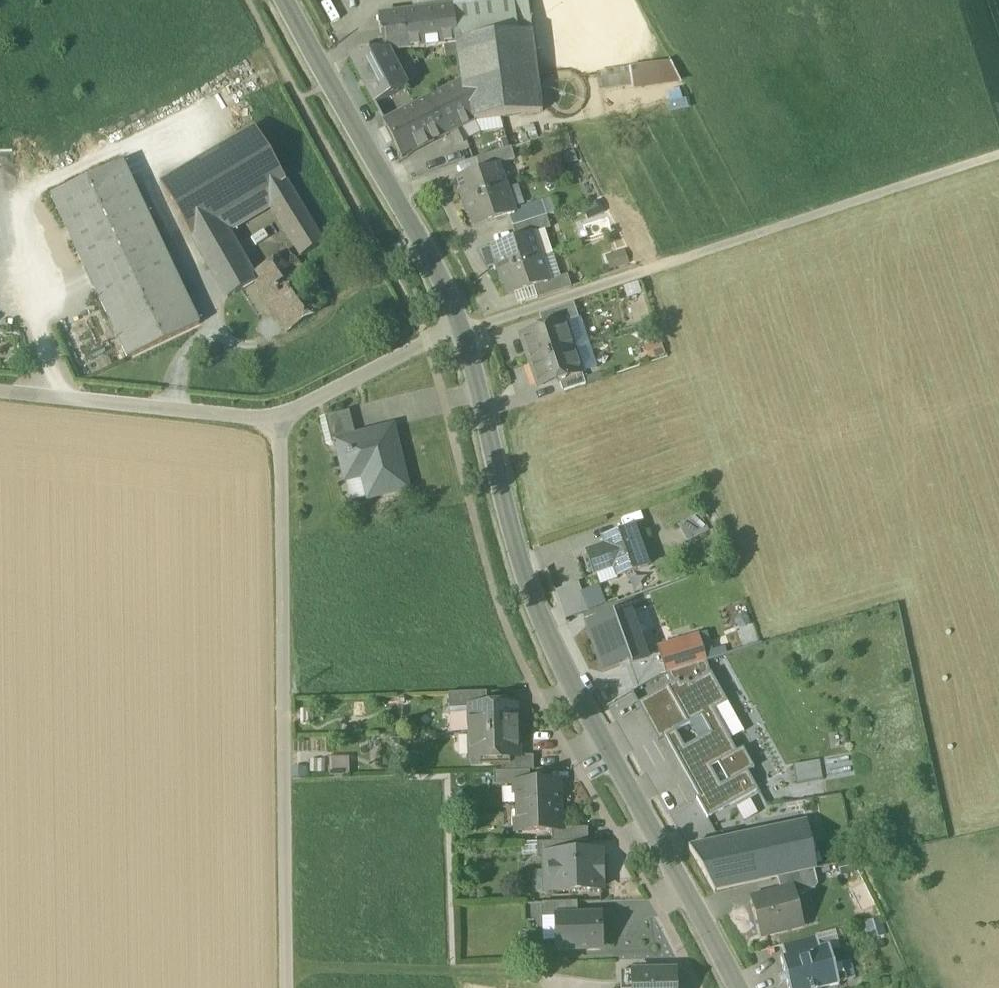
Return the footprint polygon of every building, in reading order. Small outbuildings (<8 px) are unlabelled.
[(454,8),(453,0),(414,0),(415,13),(454,8)] [(454,8),(458,42),(463,82),(465,96),(477,118),(478,120),(502,117),(542,112),(529,0),(518,0),(494,3),(454,8)] [(406,48),(458,42),(454,8),(415,13),(402,14),(406,48)] [(383,34),(385,51),(387,51),(406,48),(402,14),(381,17),(383,34)] [(408,88),(387,51),(385,51),(350,55),(376,104),(408,88)] [(669,64),(630,69),(634,86),(635,90),(680,84),(669,64)] [(596,74),(599,91),(634,86),(630,69),(596,74)] [(392,136),(402,156),(452,131),(464,125),(477,118),(465,96),(463,82),(385,122),(392,136)] [(478,120),(484,132),(504,130),(502,117),(478,120)] [(477,118),(464,125),(471,138),(484,132),(478,120),(477,118)] [(464,125),(452,131),(459,145),(471,138),(464,125)] [(161,183),(191,235),(286,179),(255,128),(161,183)] [(460,164),(464,176),(481,170),(499,164),(499,165),(515,160),(512,148),(477,159),(460,164)] [(51,195),(127,358),(200,324),(123,161),(51,195)] [(460,193),(464,203),(507,189),(499,165),(499,164),(481,170),(464,176),(458,178),(462,190),(460,193)] [(191,235),(199,249),(227,232),(226,231),(271,206),(301,256),(323,242),(286,179),(191,235)] [(518,185),(507,189),(514,211),(525,207),(518,185)] [(514,211),(507,189),(464,203),(467,213),(470,215),(474,227),(509,216),(515,214),(514,211)] [(551,198),(542,202),(543,205),(547,216),(556,213),(551,198)] [(604,212),(598,200),(582,208),(588,220),(604,212)] [(547,216),(535,220),(531,208),(543,205),(542,202),(525,207),(514,211),(515,214),(509,216),(513,227),(516,239),(533,233),(534,234),(545,230),(551,228),(547,216)] [(531,208),(535,220),(547,216),(543,205),(531,208)] [(534,234),(542,258),(553,254),(545,230),(534,234)] [(199,249),(207,263),(235,246),(227,232),(199,249)] [(496,266),(499,272),(542,258),(534,234),(533,233),(516,239),(493,247),(497,259),(495,262),(496,266)] [(251,274),(235,246),(207,263),(228,297),(254,282),(255,281),(251,274)] [(497,259),(493,247),(477,251),(486,269),(496,266),(495,262),(497,259)] [(254,282),(287,332),(327,305),(288,249),(251,274),(255,281),(254,282)] [(625,249),(606,255),(610,270),(629,264),(625,249)] [(561,278),(553,254),(542,258),(549,281),(561,278)] [(549,281),(542,258),(499,272),(502,282),(505,283),(509,296),(513,294),(534,288),(550,282),(549,281)] [(513,294),(517,306),(538,299),(572,288),(568,275),(561,278),(549,281),(550,282),(534,288),(513,294)] [(541,315),(545,328),(565,322),(566,322),(578,318),(573,304),(541,315)] [(566,322),(575,350),(590,345),(581,317),(578,318),(566,322)] [(521,336),(531,365),(575,350),(566,322),(565,322),(545,328),(521,336)] [(645,347),(650,360),(664,356),(660,342),(645,347)] [(598,368),(590,345),(575,350),(582,373),(598,368)] [(582,373),(575,350),(531,365),(539,387),(560,380),(582,373)] [(560,380),(564,392),(586,384),(582,373),(560,380)] [(325,417),(332,445),(338,444),(337,443),(356,438),(350,411),(325,417)] [(338,444),(345,474),(362,469),(370,498),(407,488),(392,429),(356,438),(337,443),(338,444)] [(353,502),(370,498),(362,469),(345,474),(353,502)] [(680,528),(688,542),(707,532),(699,518),(680,528)] [(614,569),(617,577),(649,566),(635,529),(604,540),(606,547),(588,553),(596,575),(614,569)] [(614,569),(596,575),(600,585),(618,579),(617,577),(614,569)] [(588,611),(579,587),(558,595),(567,619),(588,611)] [(646,609),(631,614),(638,635),(653,630),(646,609)] [(615,615),(587,625),(604,671),(628,663),(629,666),(647,660),(646,656),(638,635),(631,614),(616,619),(615,615)] [(658,652),(666,673),(667,674),(706,661),(699,636),(657,649),(658,652)] [(629,666),(637,689),(661,675),(667,674),(666,673),(658,652),(646,656),(647,660),(629,666)] [(667,674),(672,684),(678,680),(681,685),(688,681),(690,685),(710,673),(706,661),(667,674)] [(689,780),(696,776),(711,768),(718,764),(737,751),(730,740),(714,711),(728,703),(711,673),(710,673),(690,685),(688,681),(681,685),(678,680),(672,684),(666,688),(687,725),(691,723),(701,717),(711,733),(700,739),(684,747),(676,731),(665,737),(689,780)] [(666,688),(637,703),(658,741),(663,738),(665,737),(676,731),(687,725),(666,688)] [(449,694),(449,709),(451,709),(469,708),(469,707),(487,707),(487,692),(449,694)] [(728,703),(714,711),(730,740),(745,732),(728,703)] [(469,708),(470,733),(518,732),(517,706),(487,707),(469,707),(469,708)] [(469,708),(451,709),(452,734),(470,733),(469,708)] [(711,733),(701,717),(691,723),(700,739),(711,733)] [(519,756),(518,732),(470,733),(471,759),(501,758),(519,758),(519,756)] [(665,737),(663,738),(696,798),(706,793),(696,776),(689,780),(665,737)] [(737,751),(718,764),(728,781),(721,785),(711,768),(696,776),(706,793),(696,798),(708,818),(758,790),(748,771),(754,768),(743,748),(737,751)] [(501,758),(502,772),(530,771),(534,771),(533,756),(519,756),(519,758),(501,758)] [(329,758),(330,777),(350,776),(349,757),(329,758)] [(793,766),(796,785),(822,780),(819,762),(793,766)] [(292,768),(292,778),(308,778),(307,767),(292,768)] [(530,783),(530,771),(502,772),(494,772),(494,786),(515,785),(515,784),(530,783)] [(515,785),(516,808),(560,806),(559,782),(530,783),(515,784),(515,785)] [(560,829),(560,806),(516,808),(516,832),(552,831),(560,830),(560,829)] [(806,824),(745,837),(754,884),(777,878),(815,870),(806,824)] [(552,831),(552,842),(574,842),(588,841),(588,828),(560,829),(560,830),(552,831)] [(714,892),(754,884),(745,837),(690,849),(714,892)] [(574,854),(574,842),(552,842),(538,843),(538,856),(552,856),(552,855),(574,854)] [(522,856),(538,856),(538,843),(521,843),(522,856)] [(549,865),(543,872),(548,879),(549,891),(601,889),(600,853),(574,854),(552,855),(552,856),(552,865),(549,865)] [(793,889),(795,895),(813,890),(818,884),(815,870),(777,878),(781,892),(793,889)] [(537,891),(549,891),(548,879),(543,872),(537,872),(533,877),(533,887),(537,891)] [(752,899),(762,938),(803,927),(795,895),(793,889),(781,892),(752,899)] [(542,903),(542,917),(558,917),(558,915),(578,915),(578,902),(542,903)] [(559,941),(560,950),(600,949),(599,930),(603,926),(603,918),(599,914),(578,915),(558,915),(558,917),(559,941)] [(543,941),(559,941),(558,917),(542,917),(543,941)] [(880,920),(866,924),(869,933),(878,930),(880,937),(884,936),(880,920)] [(829,946),(831,952),(839,950),(834,931),(816,936),(820,949),(829,946)] [(781,945),(785,958),(820,949),(816,936),(781,945)] [(839,983),(834,966),(831,952),(829,946),(820,949),(785,958),(781,959),(789,987),(827,987),(839,985),(839,983)] [(850,962),(834,966),(839,983),(854,979),(850,962)] [(633,971),(621,971),(621,987),(676,987),(676,970),(633,971)]
